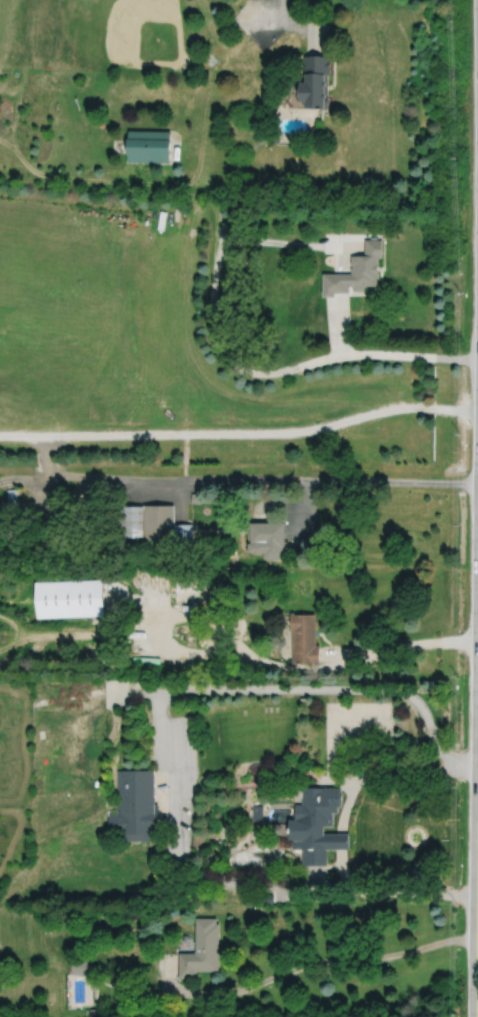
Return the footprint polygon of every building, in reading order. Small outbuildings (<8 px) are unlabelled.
[(298,92),(296,94),(296,98),(298,100),(305,100),(305,106),(318,106),(318,108),(328,108),(328,95),(328,74),(331,74),(331,55),(304,55),(304,73),(305,73),(305,80),(300,80),(298,80),(298,92)] [(129,129),(129,161),(171,161),(171,130),(129,129)] [(365,239),(365,255),(351,255),(351,265),(352,265),(352,267),(351,267),(351,272),(353,272),(353,273),(324,273),(324,296),(335,296),(335,292),(350,292),(350,286),(353,286),(352,291),(364,291),(364,285),(377,285),(377,278),(379,278),(379,257),(382,257),(382,239),(377,239),(377,237),(369,236),(369,239),(365,239)] [(7,489),(8,514),(18,514),(17,489),(7,489)] [(191,494),(191,502),(199,502),(199,494),(191,494)] [(120,507),(121,538),(143,538),(143,506),(120,507)] [(143,506),(173,506),(174,525),(174,548),(143,548),(143,538),(143,506)] [(250,523),(250,544),(248,544),(248,552),(254,552),(254,554),(263,554),(264,559),(283,559),(283,548),(285,548),(285,523),(250,523)] [(174,525),(192,525),(192,554),(174,554),(174,548),(174,525)] [(36,583),(37,619),(104,617),(103,581),(36,583)] [(198,605),(199,587),(174,586),(173,604),(198,605)] [(290,613),(290,634),(292,634),(292,665),(320,665),(320,646),(316,646),(316,615),(294,615),(294,613),(290,613)] [(118,769),(119,809),(109,809),(109,833),(122,833),(123,840),(161,839),(160,803),(157,803),(157,768),(118,769)] [(305,786),(305,803),(297,803),(297,818),(291,818),(291,839),(293,839),(293,848),(304,848),(304,854),(303,854),(303,864),(327,865),(327,848),(341,848),(349,848),(349,832),(341,832),(324,832),(324,824),(334,825),(334,811),(339,811),(339,807),(341,807),(341,802),(343,802),(343,799),(342,799),(342,786),(305,786)] [(253,804),(253,820),(265,819),(265,804),(253,804)] [(265,893),(265,902),(276,902),(276,893),(265,893)] [(196,917),(196,952),(180,952),(180,977),(199,977),(199,970),(220,970),(220,922),(218,922),(218,917),(196,917)] [(71,959),(71,973),(89,973),(89,959),(71,959)] [(91,1008),(91,1016),(100,1016),(100,1008),(91,1008)]
